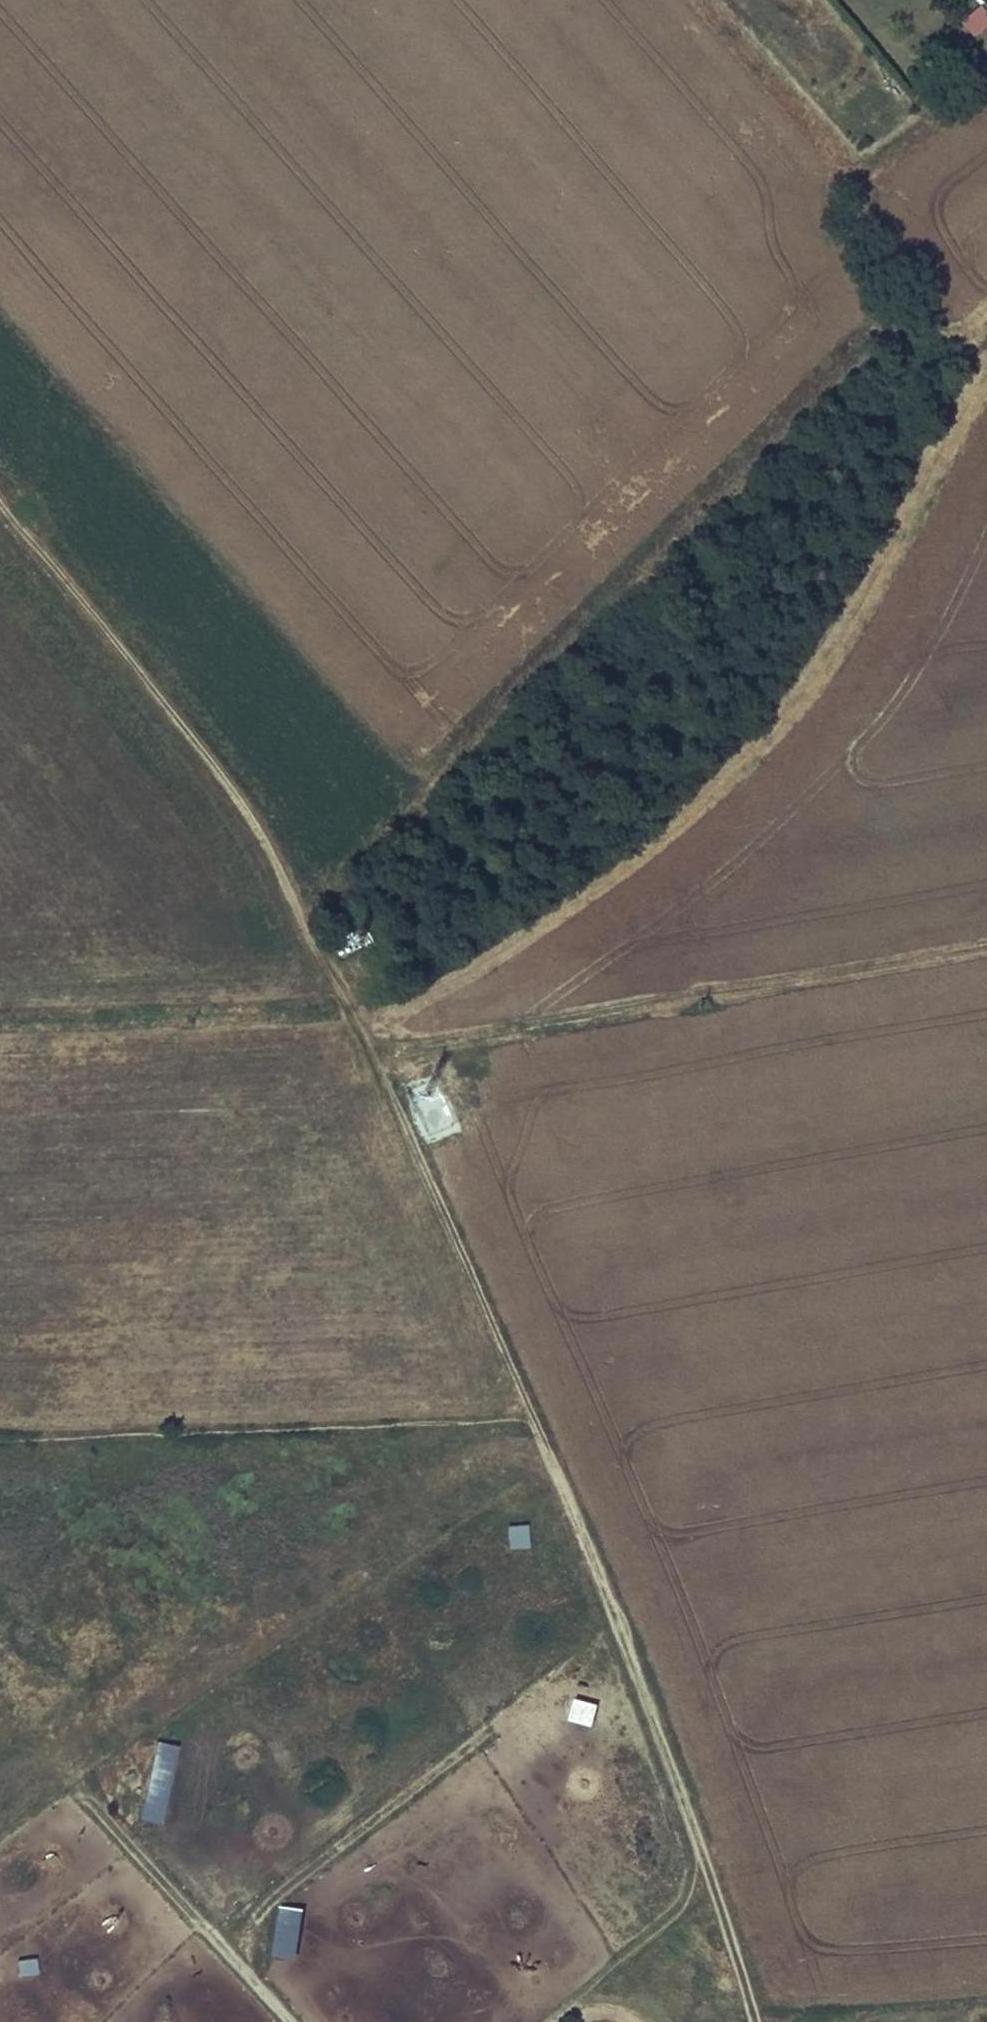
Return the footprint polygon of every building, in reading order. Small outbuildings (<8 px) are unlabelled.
[(976,34),(986,46),(986,24),(976,34)] [(510,1522),(510,1544),(530,1544),(529,1521),(510,1522)] [(573,1694),(566,1716),(590,1724),(597,1701),(573,1694)] [(168,1820),(175,1742),(152,1740),(145,1818),(168,1820)] [(279,1903),(272,1955),(298,1958),(305,1906),(279,1903)] [(38,1956),(19,1958),(20,1973),(39,1971),(38,1956)]
